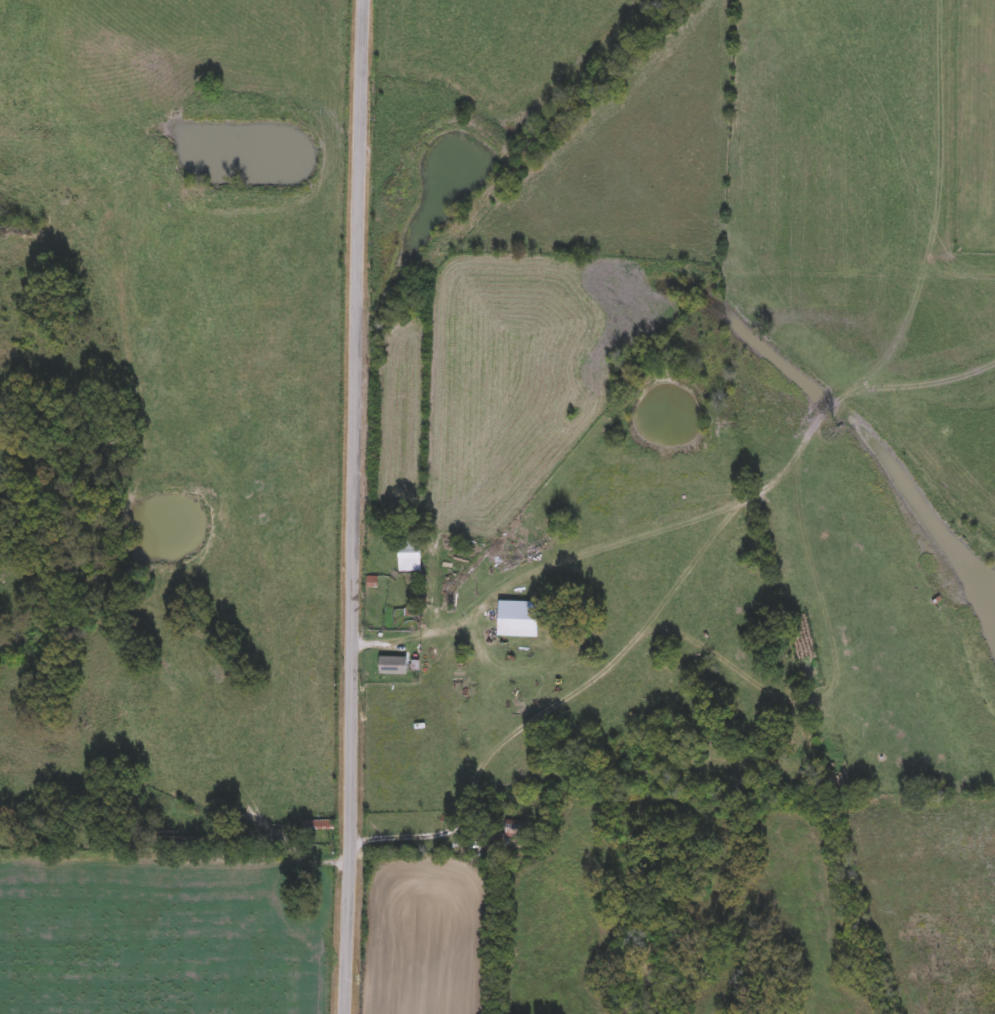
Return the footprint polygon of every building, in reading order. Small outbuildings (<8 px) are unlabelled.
[(420,549),(420,568),(399,568),(399,549),(420,549)] [(537,637),(498,637),(498,602),(537,602),(537,637)] [(407,676),(378,676),(378,658),(407,658),(407,676)] [(333,821),(333,830),(302,830),(302,821),(333,821)] [(506,821),(524,821),(524,838),(506,838),(506,821)]
